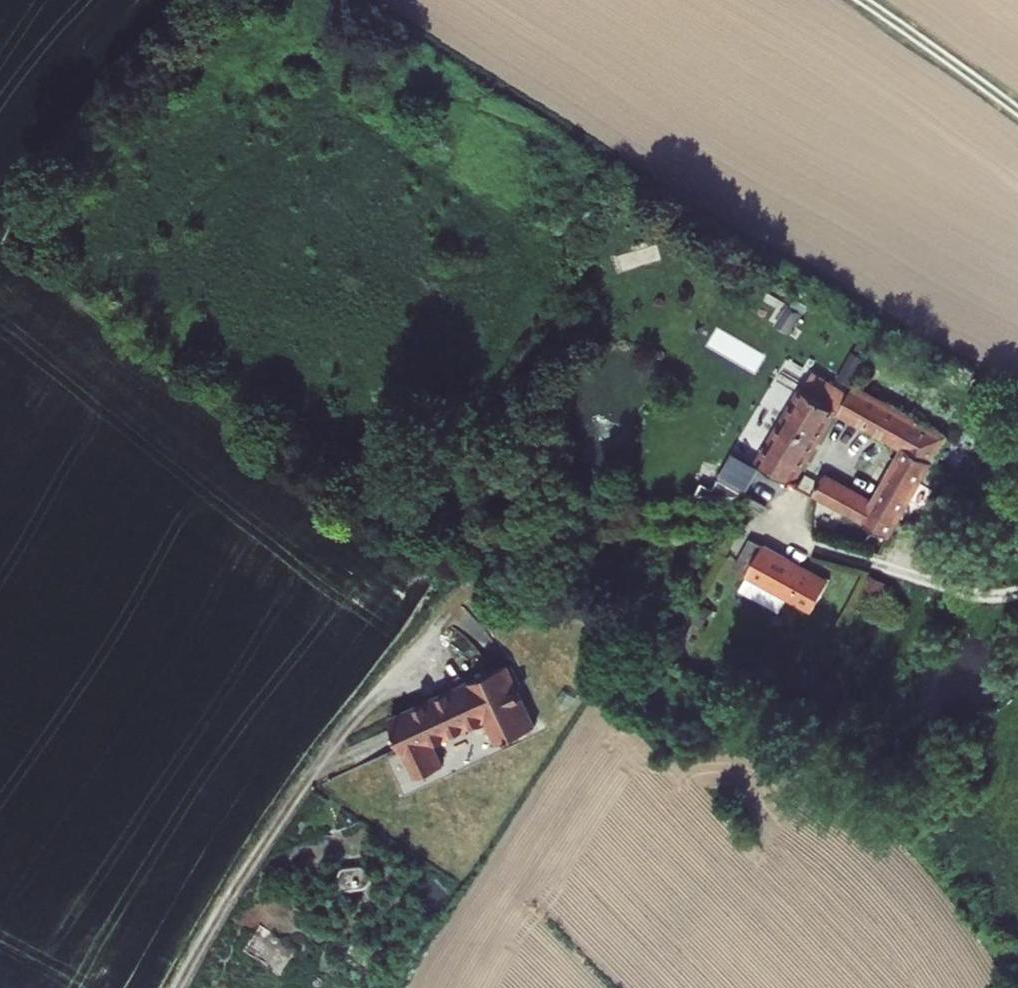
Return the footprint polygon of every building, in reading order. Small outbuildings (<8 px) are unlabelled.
[(659,244),(622,253),(625,266),(662,258),(659,244)] [(768,463),(801,482),(842,408),(914,448),(883,503),(832,475),(823,491),(822,493),(897,534),(952,436),(861,385),(856,395),(818,374),(768,463)] [(738,448),(720,480),(747,495),(765,462),(738,448)] [(752,571),(768,580),(783,552),(767,543),(752,571)] [(783,552),(768,580),(809,602),(824,574),(783,552)] [(544,734),(517,671),(399,721),(425,781),(451,770),(442,749),(497,726),(507,750),(544,734)]
